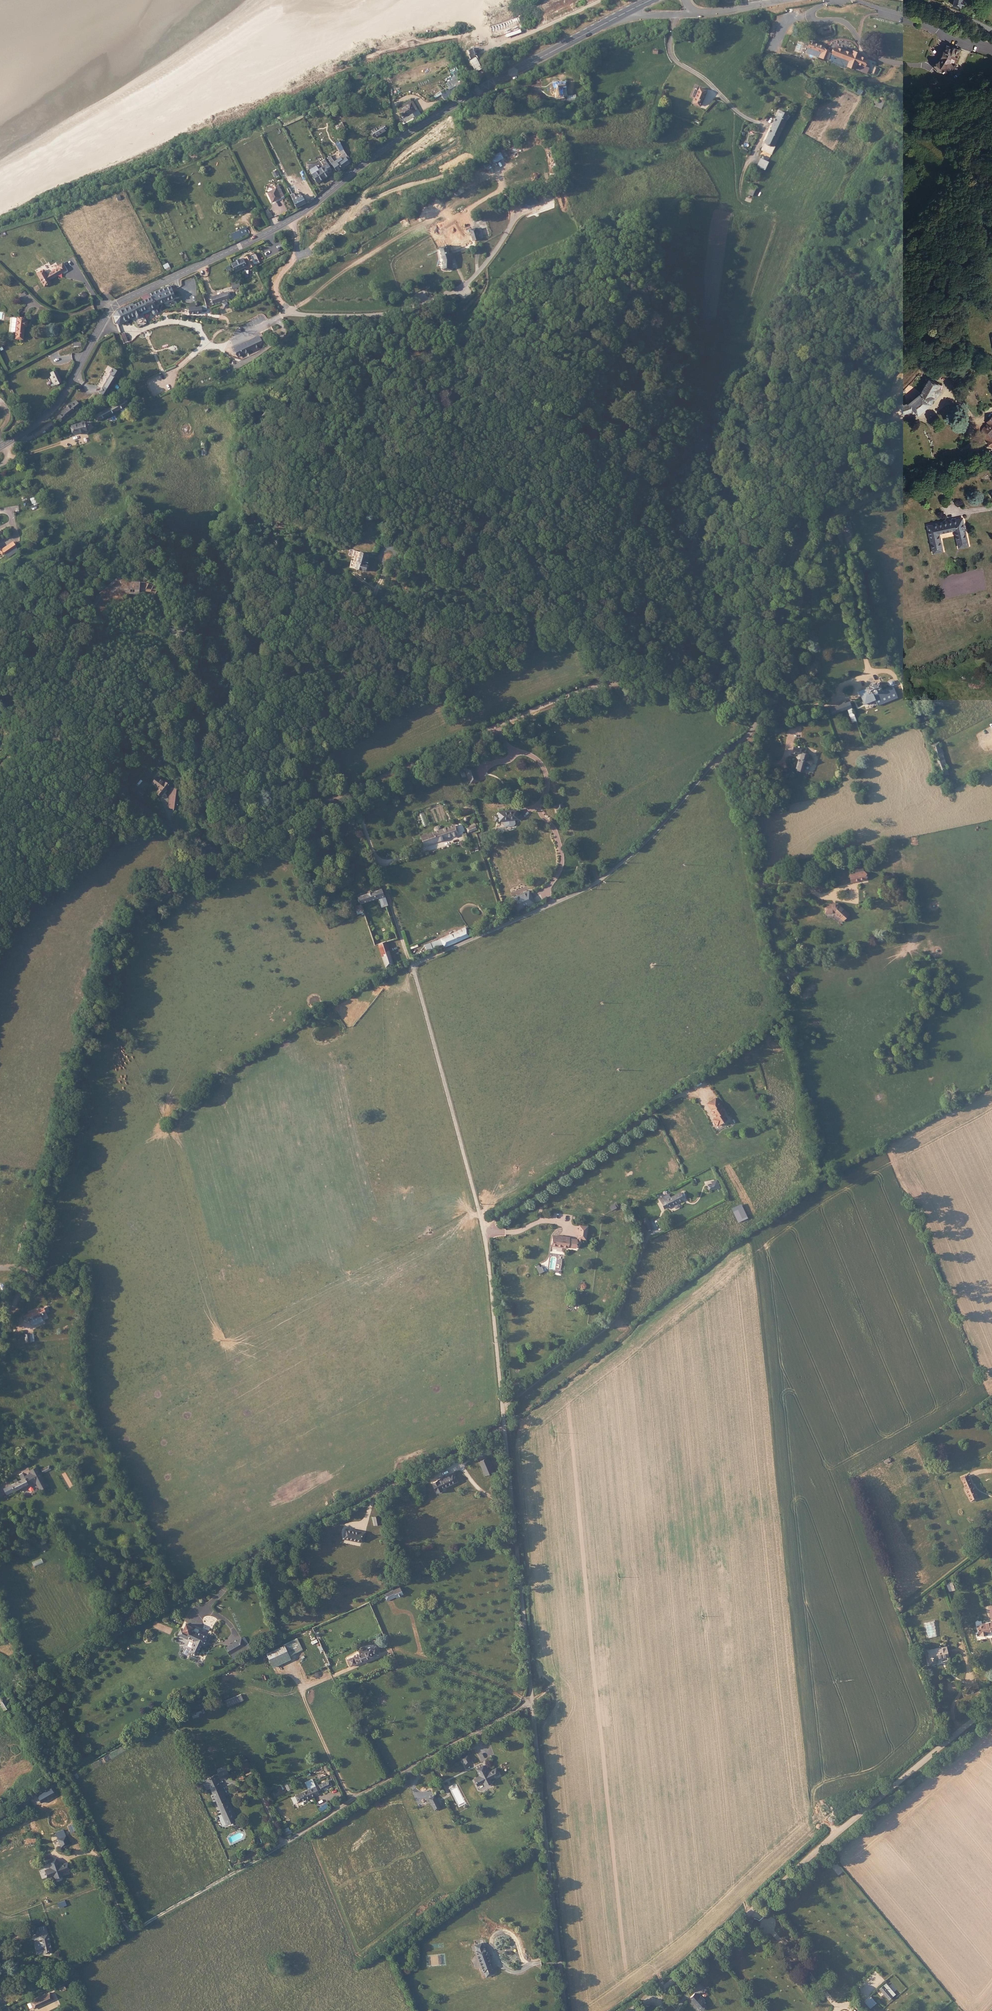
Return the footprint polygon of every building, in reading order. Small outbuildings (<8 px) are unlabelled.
[(817,36),(818,38),(819,41),(819,43),(829,41),(827,34),(817,36)] [(466,51),(473,66),(481,63),(473,48),(466,51)] [(969,52),(957,48),(955,54),(954,54),(952,61),(949,66),(946,71),(954,76),(954,75),(961,78),(962,75),(965,76),(969,66),(967,64),(969,52)] [(819,60),(820,57),(820,56),(807,50),(804,56),(805,57),(804,61),(824,69),(825,68),(843,79),(847,71),(850,73),(852,68),(849,67),(850,65),(833,56),(831,61),(827,60),(826,62),(819,60)] [(699,89),(698,92),(696,97),(699,99),(697,104),(703,107),(711,92),(704,89),(703,91),(699,89)] [(829,91),(824,102),(829,105),(834,94),(829,91)] [(554,95),(554,108),(561,108),(561,99),(564,99),(564,94),(554,95)] [(449,98),(452,103),(459,100),(456,95),(449,98)] [(402,109),(406,116),(417,112),(413,103),(402,109)] [(779,117),(765,146),(774,150),(788,122),(779,117)] [(374,129),(377,135),(384,131),(381,126),(374,129)] [(339,131),(345,144),(350,142),(346,134),(349,132),(347,128),(339,131)] [(343,146),(339,139),(334,142),(337,149),(343,146)] [(340,167),(351,161),(343,146),(337,149),(342,158),(337,161),(340,167)] [(774,150),(765,146),(761,155),(770,159),(774,150)] [(481,158),(483,164),(502,155),(500,149),(481,158)] [(760,163),(756,170),(765,174),(769,167),(767,166),(769,163),(762,160),(760,163)] [(320,183),(331,173),(327,167),(324,169),(322,165),(312,174),(320,183)] [(273,191),(277,200),(284,197),(280,188),(273,191)] [(287,190),(294,206),(304,202),(300,195),(295,197),(292,189),(287,190)] [(750,189),(746,198),(752,200),(756,191),(750,189)] [(272,203),(277,200),(273,191),(268,193),(272,203)] [(518,206),(520,212),(533,207),(531,201),(518,206)] [(475,238),(471,228),(465,231),(468,241),(475,238)] [(442,244),(434,248),(439,260),(438,268),(446,268),(446,256),(448,256),(446,251),(444,252),(443,250),(445,250),(442,244)] [(247,255),(253,267),(266,261),(262,253),(257,250),(247,255)] [(243,259),(232,265),(235,271),(246,266),(243,259)] [(43,284),(50,281),(49,278),(59,273),(62,272),(66,270),(63,262),(58,264),(59,266),(46,273),(43,267),(37,271),(43,284)] [(174,296),(171,286),(147,296),(148,298),(150,304),(174,296)] [(210,296),(212,302),(228,298),(226,292),(210,296)] [(151,306),(150,304),(148,298),(116,311),(119,319),(132,315),(131,313),(151,306)] [(16,313),(9,313),(7,328),(7,334),(14,334),(15,321),(18,321),(18,316),(16,316),(16,313)] [(226,348),(230,354),(254,342),(250,336),(226,348)] [(40,372),(46,384),(53,381),(45,365),(38,368),(40,372)] [(100,390),(109,395),(112,390),(110,389),(122,372),(114,366),(113,368),(111,370),(111,371),(112,372),(100,390)] [(43,385),(46,384),(40,372),(37,374),(43,385)] [(924,376),(921,380),(928,385),(931,381),(924,376)] [(901,399),(904,406),(904,408),(907,406),(909,410),(915,407),(918,405),(925,401),(924,400),(929,393),(931,394),(933,393),(933,391),(934,390),(933,389),(933,388),(935,384),(931,381),(928,385),(921,380),(914,390),(901,399)] [(94,414),(97,420),(128,403),(124,397),(94,414)] [(897,408),(904,406),(901,399),(895,400),(897,408)] [(59,416),(63,423),(85,406),(80,400),(59,416)] [(123,412),(125,417),(137,412),(135,407),(123,412)] [(982,424),(982,427),(990,424),(991,422),(986,417),(985,418),(983,421),(982,424)] [(74,427),(75,434),(88,429),(85,423),(74,427)] [(983,430),(985,429),(986,433),(984,433),(986,438),(988,437),(990,441),(991,440),(991,428),(990,424),(982,427),(983,430)] [(25,498),(27,503),(35,500),(32,494),(25,498)] [(850,517),(845,519),(850,539),(855,537),(850,517)] [(963,519),(928,526),(934,553),(943,551),(940,534),(956,531),(960,548),(969,546),(963,519)] [(0,547),(0,552),(1,554),(11,547),(8,541),(0,547)] [(360,574),(361,572),(364,559),(360,558),(361,555),(354,554),(352,562),(350,561),(350,565),(352,565),(351,569),(351,571),(360,574)] [(857,697),(857,698),(860,704),(872,700),(872,699),(870,694),(876,691),(877,694),(887,691),(886,687),(878,690),(877,688),(875,683),(872,684),(871,683),(865,685),(866,686),(855,690),(857,697)] [(845,709),(849,707),(848,702),(847,701),(841,703),(841,702),(835,704),(836,705),(827,708),(826,708),(822,709),(823,710),(823,711),(828,710),(829,713),(845,709)] [(855,725),(849,707),(845,709),(851,726),(855,725)] [(797,748),(789,746),(788,751),(794,753),(793,758),(794,757),(790,774),(798,777),(802,763),(806,765),(808,759),(804,758),(805,755),(800,753),(802,748),(797,747),(797,748)] [(470,766),(462,769),(465,780),(473,778),(470,766)] [(158,775),(153,782),(159,787),(156,790),(162,796),(167,790),(166,788),(169,785),(158,775)] [(555,803),(547,806),(548,810),(551,809),(553,814),(558,813),(555,803)] [(501,820),(501,821),(520,819),(520,818),(524,818),(524,813),(520,813),(520,812),(519,809),(512,810),(511,809),(509,809),(508,810),(500,811),(500,815),(496,815),(497,821),(501,820)] [(416,835),(414,835),(417,844),(444,833),(445,835),(451,834),(447,823),(434,827),(433,825),(431,824),(428,825),(427,827),(428,830),(418,834),(418,832),(415,833),(416,835)] [(859,876),(850,877),(844,879),(845,887),(860,884),(859,876)] [(376,894),(374,886),(349,893),(352,901),(367,897),(368,903),(373,902),(374,908),(379,906),(383,906),(379,893),(376,894)] [(522,888),(505,895),(510,908),(527,902),(522,888)] [(834,909),(821,910),(821,919),(830,918),(839,927),(845,921),(834,909)] [(434,938),(437,946),(462,935),(458,925),(448,929),(449,932),(434,938)] [(394,965),(386,941),(378,944),(385,968),(394,965)] [(714,1097),(710,1101),(715,1108),(713,1110),(714,1112),(713,1113),(716,1117),(715,1118),(715,1119),(714,1120),(718,1127),(720,1125),(720,1126),(725,1122),(724,1120),(726,1118),(723,1113),(724,1112),(719,1106),(720,1105),(714,1097)] [(715,1108),(710,1101),(706,1103),(712,1111),(710,1112),(715,1118),(716,1117),(713,1113),(714,1112),(713,1110),(715,1108)] [(660,1196),(656,1199),(658,1203),(661,1209),(678,1199),(675,1193),(662,1200),(660,1196)] [(729,1214),(734,1223),(742,1220),(738,1210),(729,1214)] [(581,1226),(580,1233),(587,1234),(589,1227),(581,1226)] [(578,1240),(577,1240),(576,1243),(582,1244),(583,1239),(586,1240),(587,1234),(580,1233),(578,1240)] [(562,1236),(553,1235),(551,1244),(557,1245),(557,1246),(562,1247),(562,1246),(568,1247),(568,1246),(575,1248),(576,1243),(577,1240),(570,1238),(570,1237),(562,1236)] [(45,1305),(21,1314),(23,1319),(48,1310),(45,1305)] [(482,1459),(478,1461),(485,1476),(490,1474),(482,1459)] [(35,1468),(27,1471),(29,1476),(37,1473),(35,1468)] [(0,1486),(0,1493),(12,1487),(14,1490),(22,1485),(26,1493),(33,1489),(23,1469),(16,1473),(17,1476),(11,1479),(10,1476),(5,1479),(7,1482),(4,1484),(2,1481),(0,1483),(0,1485),(0,1486)] [(453,1473),(432,1483),(437,1493),(443,1491),(442,1488),(457,1481),(453,1473)] [(969,1473),(962,1476),(967,1487),(965,1488),(971,1501),(980,1498),(969,1473)] [(373,1511),(367,1513),(370,1522),(376,1520),(373,1511)] [(359,1528),(341,1525),(339,1535),(358,1538),(359,1528)] [(952,1582),(947,1585),(950,1592),(955,1589),(952,1582)] [(403,1583),(384,1594),(387,1600),(398,1594),(400,1598),(408,1594),(403,1583)] [(176,1628),(174,1633),(181,1636),(182,1635),(190,1639),(184,1651),(191,1654),(192,1651),(197,1643),(198,1643),(200,1639),(202,1636),(193,1631),(190,1630),(186,1628),(187,1625),(181,1622),(178,1629),(176,1628)] [(981,1623),(982,1626),(975,1627),(976,1634),(979,1634),(979,1636),(989,1635),(988,1632),(991,1631),(991,1622),(981,1623)] [(237,1640),(231,1643),(235,1650),(240,1647),(237,1640)] [(288,1655),(295,1652),(290,1640),(283,1643),(284,1644),(288,1655)] [(221,1648),(225,1655),(235,1650),(231,1643),(221,1648)] [(345,1653),(347,1660),(354,1658),(354,1657),(360,1655),(363,1654),(369,1652),(370,1653),(376,1651),(374,1643),(365,1647),(364,1644),(357,1646),(358,1649),(345,1653)] [(284,1644),(266,1652),(272,1666),(290,1658),(288,1655),(284,1644)] [(945,1647),(927,1651),(930,1665),(937,1663),(936,1659),(947,1657),(945,1647)] [(235,1694),(219,1702),(222,1709),(239,1701),(235,1694)] [(192,1710),(185,1714),(187,1720),(196,1716),(192,1710)] [(5,1725),(0,1728),(6,1740),(11,1737),(5,1725)] [(457,1756),(460,1763),(467,1759),(463,1752),(457,1756)] [(481,1784),(487,1781),(486,1777),(494,1773),(491,1767),(486,1770),(483,1772),(481,1768),(479,1764),(473,1768),(476,1775),(470,1778),(473,1784),(479,1781),(481,1784)] [(211,1770),(213,1776),(220,1773),(218,1767),(211,1770)] [(310,1786),(316,1783),(312,1775),(306,1778),(309,1786),(310,1786)] [(329,1777),(319,1782),(321,1787),(332,1782),(329,1777)] [(319,1790),(316,1783),(310,1786),(314,1793),(319,1790)] [(314,1793),(310,1786),(309,1786),(297,1792),(300,1799),(314,1793)] [(205,1793),(211,1805),(219,1801),(220,1800),(214,1789),(205,1793)] [(220,1824),(228,1820),(219,1801),(211,1805),(220,1824)] [(62,1837),(55,1839),(58,1847),(65,1845),(62,1837)] [(52,1878),(59,1876),(57,1872),(67,1869),(65,1863),(59,1865),(55,1866),(54,1862),(53,1858),(46,1861),(48,1868),(42,1870),(44,1877),(50,1875),(52,1878)] [(38,1945),(37,1934),(32,1934),(32,1938),(31,1938),(31,1959),(41,1959),(41,1944),(38,1945)] [(484,1946),(482,1941),(475,1943),(478,1950),(476,1951),(483,1971),(484,1971),(486,1976),(494,1974),(492,1968),(493,1968),(485,1946),(484,1946)] [(749,1964),(767,1984),(772,1979),(755,1959),(749,1964)] [(875,1985),(884,1995),(889,1990),(881,1980),(875,1985)] [(699,1992),(696,1988),(694,1990),(690,1985),(685,1990),(696,2002),(701,1998),(697,1994),(699,1992)] [(40,1996),(21,2005),(23,2008),(24,2007),(26,2010),(37,2005),(38,2006),(44,2003),(40,1996)]
